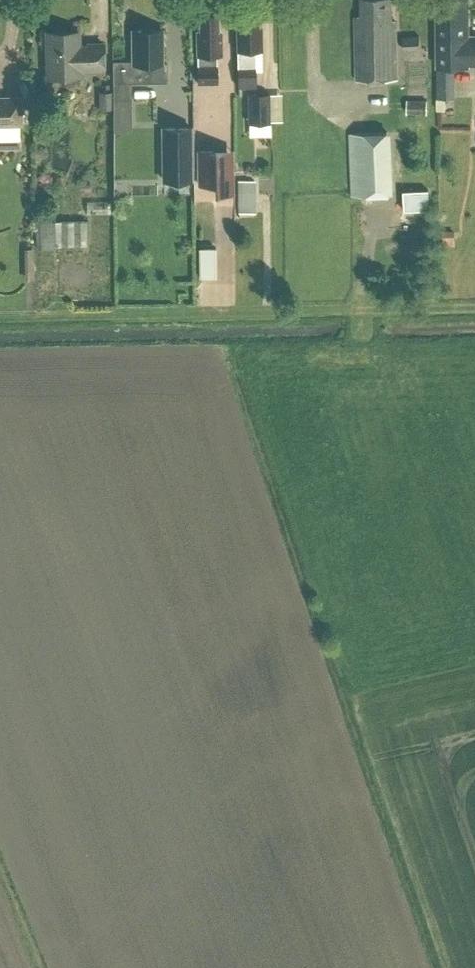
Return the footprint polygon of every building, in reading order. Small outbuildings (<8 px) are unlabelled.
[(355,16),(357,79),(397,78),(396,20),(392,20),(391,0),(362,0),(362,15),(355,16)] [(469,37),(469,1),(463,1),(463,0),(437,0),(438,65),(474,64),(474,37),(469,37)] [(254,50),(261,50),(261,32),(258,33),(257,9),(253,9),(253,6),(243,7),(243,9),(239,9),(239,25),(236,25),(238,86),(255,86),(254,50)] [(198,83),(217,82),(216,55),(221,54),(221,37),(218,37),(217,13),(213,13),(213,11),(203,11),(203,14),(199,14),(200,29),(196,29),(197,55),(198,83)] [(164,82),(167,79),(167,63),(162,63),(161,29),(133,29),(133,60),(112,60),(113,91),(113,99),(129,98),(129,82),(164,82)] [(78,31),(46,31),(47,76),(80,75),(79,70),(103,70),(103,43),(88,43),(88,48),(79,48),(78,31)] [(420,38),(401,38),(401,51),(420,51),(420,38)] [(98,91),(98,108),(113,108),(113,99),(113,91),(98,91)] [(247,93),(247,122),(270,122),(269,92),(247,93)] [(21,124),(21,96),(0,96),(0,124),(21,124)] [(438,97),(437,110),(446,110),(446,97),(438,97)] [(410,100),(410,115),(429,115),(429,101),(410,100)] [(190,127),(162,127),(162,181),(190,181),(190,127)] [(353,196),(389,195),(387,134),(351,135),(353,196)] [(233,193),(232,149),(196,149),(196,184),(213,184),(213,193),(233,193)] [(256,214),(256,181),(243,181),(243,203),(239,203),(239,214),(256,214)] [(409,189),(410,209),(434,207),(433,187),(409,189)] [(89,244),(89,218),(43,219),(43,245),(89,244)] [(455,230),(444,230),(444,247),(456,246),(455,230)] [(216,249),(201,249),(201,278),(216,278),(216,249)]
